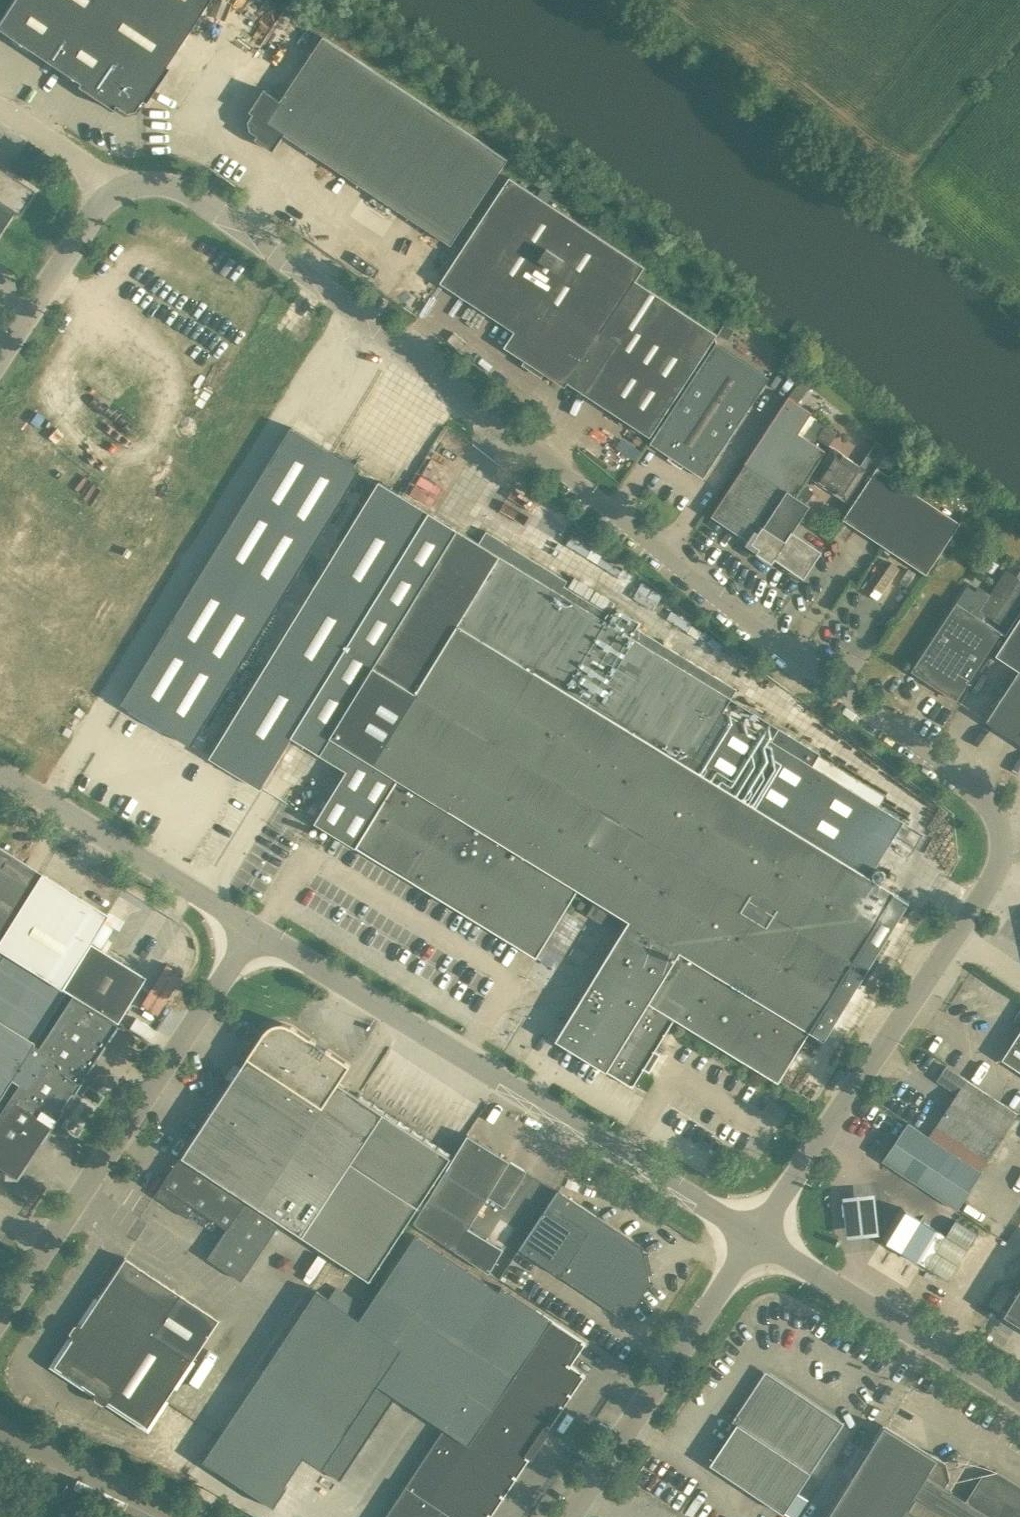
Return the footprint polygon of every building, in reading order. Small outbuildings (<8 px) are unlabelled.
[(164,65),(207,0),(12,0),(0,18),(0,31),(61,71),(59,75),(111,108),(113,105),(124,113),(133,111),(140,100),(143,102),(167,67),(164,65)] [(323,37),(281,100),(264,89),(249,111),(253,113),(248,121),(250,131),(257,136),(255,139),(273,151),(284,134),(433,233),(451,245),(507,159),(323,37)] [(12,211),(17,214),(33,190),(10,175),(0,168),(0,229),(12,211)] [(645,286),(652,275),(642,269),(644,266),(509,178),(447,272),(440,282),(473,304),(515,331),(505,347),(535,366),(564,386),(567,382),(650,436),(717,334),(645,286)] [(650,443),(703,478),(769,378),(715,343),(650,443)] [(757,552),(772,563),(773,561),(804,578),(822,550),(793,531),(810,505),(796,495),(825,450),(798,433),(812,412),(789,397),(745,464),(711,516),(748,540),(745,544),(757,552)] [(825,424),(816,439),(829,446),(837,430),(825,424)] [(291,427),(122,703),(191,746),(361,469),(291,427)] [(820,487),(822,484),(847,500),(867,470),(834,448),(813,478),(818,481),(816,484),(820,487)] [(877,467),(843,519),(926,574),(960,523),(877,467)] [(495,476),(475,512),(547,553),(567,518),(495,476)] [(210,756),(209,757),(260,789),(261,789),(261,788),(292,738),(319,754),(346,771),(315,822),(356,847),(513,943),(536,957),(544,944),(565,911),(578,889),(616,913),(629,920),(581,998),(556,1040),(618,1078),(633,1087),(644,1069),(644,1068),(649,1071),(659,1054),(654,1051),(674,1019),(681,1023),(708,1039),(778,1082),(810,1030),(825,1039),(825,1038),(836,1020),(838,1018),(910,900),(896,892),(870,876),(887,849),(894,838),(904,820),(812,763),(820,750),(821,748),(733,695),(737,688),(638,627),(643,618),(621,604),(614,614),(566,585),(568,581),(487,532),(480,543),(457,529),(430,513),(379,481),(210,756)] [(807,499),(812,491),(804,486),(799,494),(807,499)] [(877,596),(895,567),(884,561),(866,589),(877,596)] [(956,602),(1001,631),(1019,602),(1019,580),(1016,577),(1015,576),(1009,572),(1005,572),(1000,579),(1001,581),(991,597),(983,591),(980,596),(976,593),(966,587),(956,602)] [(639,580),(631,595),(652,607),(660,593),(639,580)] [(916,663),(911,671),(956,700),(1001,631),(956,602),(916,663)] [(986,720),(1017,741),(1019,742),(1019,618),(996,655),(1019,670),(986,720)] [(10,1078),(16,1082),(6,1097),(0,1107),(0,1165),(16,1175),(48,1125),(101,1045),(115,1024),(71,996),(23,1071),(16,1067),(65,990),(116,1022),(144,976),(88,942),(106,914),(0,848),(0,1094),(10,1078)] [(614,915),(594,903),(587,914),(607,927),(614,915)] [(350,1065),(326,1049),(316,1043),(297,1031),(286,1024),(276,1024),(267,1029),(255,1046),(182,1157),(371,1280),(449,1160),(451,1156),(339,1083),(350,1065)] [(1019,1070),(1019,1032),(1002,1059),(1019,1070)] [(936,1128),(930,1137),(981,1171),(987,1161),(1018,1113),(946,1067),(937,1080),(958,1094),(936,1128)] [(981,1171),(930,1137),(908,1123),(883,1161),(957,1209),(981,1171)] [(527,1171),(467,1135),(455,1154),(424,1205),(423,1204),(412,1221),(490,1269),(505,1246),(470,1224),(487,1197),(504,1207),(527,1171)] [(180,1157),(154,1195),(157,1197),(187,1218),(195,1207),(227,1228),(207,1257),(242,1280),(280,1223),(180,1157)] [(874,1185),(843,1188),(847,1230),(878,1227),(874,1185)] [(642,1247),(558,1190),(519,1248),(625,1320),(650,1283),(648,1275),(653,1274),(648,1274),(644,1256),(649,1254),(644,1255),(642,1247)] [(901,1207),(881,1239),(927,1268),(946,1236),(941,1233),(941,1232),(901,1207)] [(247,1467),(258,1450),(269,1433),(340,1480),(396,1396),(444,1427),(384,1516),(486,1516),(488,1514),(491,1516),(492,1514),(489,1512),(501,1495),(504,1497),(505,1495),(502,1493),(513,1476),(516,1478),(517,1476),(515,1474),(526,1457),(529,1459),(551,1425),(548,1423),(560,1405),(563,1407),(564,1406),(561,1404),(568,1394),(571,1395),(572,1394),(569,1392),(581,1374),(584,1376),(585,1374),(568,1362),(582,1342),(585,1343),(586,1342),(502,1286),(498,1290),(415,1235),(359,1319),(316,1290),(213,1445),(247,1467)] [(90,1395),(104,1404),(106,1401),(145,1427),(217,1319),(127,1259),(123,1257),(79,1325),(76,1323),(67,1336),(70,1338),(52,1365),(92,1392),(90,1395)] [(988,1305),(999,1312),(1013,1292),(1001,1284),(988,1305)] [(1004,1314),(1019,1324),(1019,1288),(1004,1314)] [(711,1464),(714,1466),(718,1469),(784,1513),(785,1512),(792,1516),(797,1516),(809,1499),(798,1492),(811,1472),(810,1472),(841,1426),(842,1424),(843,1423),(771,1375),(746,1410),(741,1407),(732,1421),(737,1424),(728,1437),(711,1464)] [(882,1430),(842,1495),(829,1516),(1019,1516),(1019,1487),(997,1473),(983,1476),(967,1501),(954,1493),(943,1486),(948,1478),(944,1464),(918,1448),(885,1427),(882,1430)]
